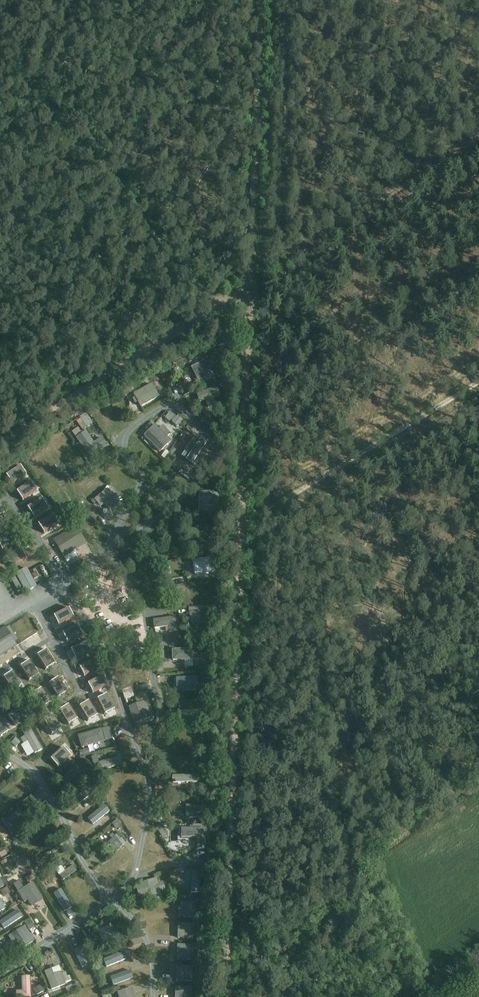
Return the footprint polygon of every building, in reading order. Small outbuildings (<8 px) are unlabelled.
[(199,384),(209,379),(212,377),(210,374),(204,361),(193,366),(199,379),(197,380),(199,384)] [(133,394),(140,408),(159,397),(151,384),(133,394)] [(124,390),(127,395),(133,392),(130,387),(124,390)] [(217,387),(196,394),(199,403),(205,401),(208,409),(217,406),(214,398),(220,396),(217,387)] [(76,418),(81,429),(91,424),(85,413),(76,418)] [(177,427),(183,421),(178,416),(173,423),(177,427)] [(155,425),(144,436),(160,453),(171,442),(167,438),(171,434),(166,430),(163,426),(159,429),(155,425)] [(77,428),(70,431),(73,437),(80,433),(77,428)] [(78,437),(76,438),(76,439),(81,445),(89,458),(94,455),(107,445),(104,440),(102,438),(94,443),(86,431),(82,434),(78,437)] [(189,444),(198,449),(202,441),(183,431),(172,452),(182,457),(189,444)] [(191,452),(186,462),(195,467),(200,457),(191,452)] [(20,466),(6,475),(7,477),(12,485),(26,476),(20,466)] [(217,487),(222,484),(218,478),(213,482),(217,487)] [(30,482),(16,491),(23,501),(37,492),(30,482)] [(108,489),(94,500),(100,508),(104,505),(110,511),(119,503),(108,489)] [(200,492),(199,512),(218,513),(219,493),(200,492)] [(41,498),(27,507),(33,517),(48,508),(41,498)] [(52,515),(37,524),(44,534),(58,525),(52,515)] [(76,529),(55,543),(64,558),(86,544),(76,529)] [(0,537),(0,546),(2,551),(17,543),(11,531),(0,537)] [(20,548),(5,556),(11,567),(26,560),(20,548)] [(213,557),(192,561),(195,576),(216,572),(213,557)] [(44,566),(39,568),(45,579),(50,577),(44,566)] [(21,595),(26,592),(36,586),(26,569),(16,574),(11,577),(21,595)] [(207,613),(209,612),(210,614),(217,614),(217,605),(209,605),(209,606),(189,608),(190,615),(191,628),(194,627),(195,633),(205,632),(205,626),(208,626),(207,613)] [(68,608),(53,615),(59,626),(74,619),(68,608)] [(153,620),(153,623),(154,629),(168,627),(169,633),(177,631),(175,617),(153,620)] [(77,625),(62,632),(67,643),(83,635),(77,625)] [(6,630),(5,629),(0,633),(0,653),(14,644),(6,630)] [(86,642),(70,649),(76,660),(91,652),(86,642)] [(201,649),(172,650),(173,660),(201,659),(201,649)] [(46,650),(36,656),(45,670),(55,664),(46,650)] [(94,659),(79,666),(85,677),(100,670),(94,659)] [(29,661),(19,667),(29,681),(39,675),(29,661)] [(13,671),(3,678),(12,692),(22,685),(13,671)] [(103,675),(88,683),(93,694),(108,686),(103,675)] [(59,677),(49,684),(57,698),(68,692),(59,677)] [(193,691),(193,677),(175,677),(175,691),(193,691)] [(42,688),(32,695),(40,709),(51,703),(42,688)] [(130,688),(122,690),(125,699),(133,696),(130,688)] [(107,694),(96,700),(104,715),(115,709),(107,694)] [(89,701),(79,707),(88,722),(98,715),(89,701)] [(203,701),(179,702),(179,711),(204,709),(203,701)] [(145,702),(130,706),(136,722),(150,718),(145,702)] [(69,705),(59,711),(68,725),(78,719),(69,705)] [(21,706),(7,717),(14,726),(28,715),(21,706)] [(53,714),(42,721),(51,735),(62,729),(53,714)] [(10,731),(0,718),(0,738),(10,731)] [(78,736),(81,748),(105,741),(102,729),(78,736)] [(42,750),(30,730),(23,734),(34,754),(42,750)] [(20,742),(16,738),(11,743),(16,747),(20,742)] [(63,748),(50,759),(58,768),(71,757),(63,748)] [(64,786),(81,773),(76,767),(60,780),(64,786)] [(87,769),(81,774),(85,779),(91,774),(87,769)] [(73,800),(77,805),(96,791),(91,786),(73,800)] [(135,795),(115,804),(127,831),(133,828),(131,824),(139,820),(132,804),(138,802),(135,795)] [(105,802),(101,805),(88,815),(93,822),(110,809),(106,804),(105,802)] [(192,818),(197,818),(204,818),(204,814),(209,814),(209,807),(186,806),(186,812),(192,813),(192,818)] [(20,810),(3,823),(11,835),(29,823),(20,810)] [(117,820),(112,824),(117,829),(122,825),(117,820)] [(162,824),(157,827),(162,837),(168,834),(162,824)] [(206,849),(206,828),(181,828),(181,837),(197,838),(197,849),(206,849)] [(118,851),(127,842),(118,833),(108,843),(118,851)] [(64,857),(59,860),(63,867),(68,864),(64,857)] [(31,863),(29,860),(25,859),(23,861),(22,865),(24,867),(27,868),(30,866),(31,863)] [(10,866),(7,860),(0,863),(3,869),(10,866)] [(63,881),(77,872),(73,866),(68,869),(66,867),(63,869),(61,866),(55,871),(63,881)] [(191,886),(191,893),(198,893),(199,872),(192,871),(191,884),(191,886)] [(33,875),(25,879),(28,884),(36,879),(33,875)] [(145,895),(147,904),(163,900),(160,892),(165,890),(163,882),(158,883),(157,878),(140,883),(141,885),(136,887),(139,897),(145,895)] [(15,885),(25,902),(28,900),(32,906),(43,900),(34,883),(24,888),(21,881),(15,885)] [(78,904),(86,899),(77,885),(69,890),(78,904)] [(10,893),(7,887),(1,891),(4,897),(10,893)] [(61,889),(54,893),(65,911),(72,907),(61,889)] [(178,918),(195,918),(195,903),(179,903),(178,918)] [(22,917),(17,911),(0,922),(0,923),(4,929),(22,917)] [(35,927),(30,920),(24,924),(29,931),(35,927)] [(178,924),(177,939),(194,939),(194,924),(178,924)] [(11,935),(9,936),(19,951),(21,950),(30,944),(29,943),(34,940),(24,926),(11,935)] [(113,927),(98,936),(106,949),(121,941),(113,927)] [(99,950),(96,944),(89,949),(93,955),(99,950)] [(193,946),(177,945),(176,960),(193,961),(193,946)] [(74,950),(83,968),(90,965),(81,946),(74,950)] [(123,952),(103,960),(106,967),(126,959),(123,952)] [(192,967),(176,966),(175,981),(191,982),(192,967)] [(45,972),(51,990),(66,985),(65,983),(71,981),(70,976),(67,977),(66,972),(61,974),(58,967),(45,972)] [(112,984),(132,979),(129,967),(108,973),(112,984)] [(21,975),(21,996),(29,996),(29,975),(21,975)] [(44,991),(41,985),(34,988),(37,995),(44,991)] [(175,987),(175,996),(191,996),(191,988),(175,987)] [(117,993),(118,996),(134,996),(132,988),(117,993)]
